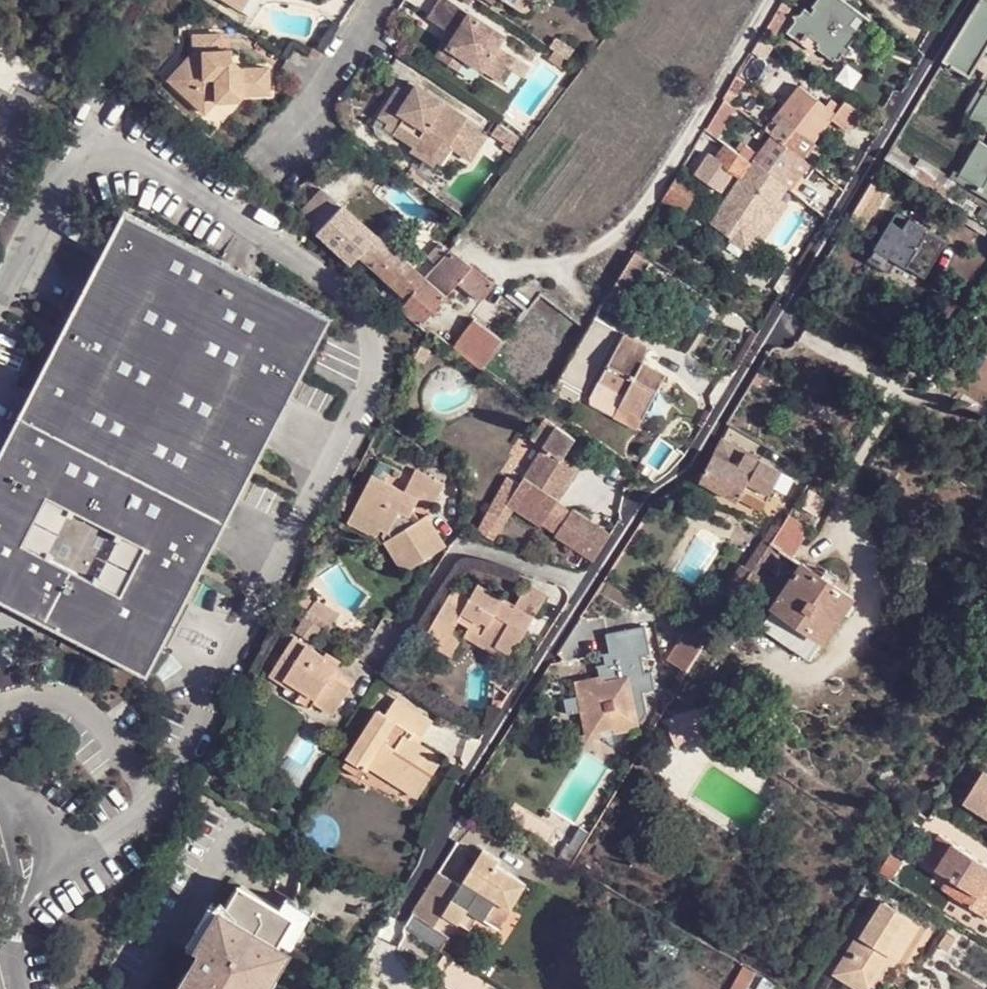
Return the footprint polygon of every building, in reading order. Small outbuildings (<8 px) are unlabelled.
[(233,5),(243,12),(250,0),(237,0),(233,5)] [(452,0),(442,0),(430,18),(455,34),(439,57),(460,71),(465,64),(501,88),(514,69),(520,59),(501,47),(507,37),(452,0)] [(525,10),(531,0),(508,0),(525,10)] [(525,10),(531,14),(539,0),(531,0),(525,10)] [(869,22),(843,0),(823,0),(804,24),(841,56),(869,22)] [(973,77),(986,55),(986,0),(984,0),(945,63),(973,77)] [(775,43),(791,18),(780,10),(764,35),(775,43)] [(222,49),(221,35),(195,36),(195,53),(185,63),(192,69),(176,84),(206,112),(216,102),(238,100),(245,93),(269,93),(269,69),(243,68),(232,59),(232,49),(222,49)] [(766,59),(775,43),(764,35),(755,51),(766,59)] [(531,67),(520,59),(514,69),(525,77),(531,67)] [(726,99),(733,104),(746,81),(740,76),(726,99)] [(468,119),(411,82),(406,91),(411,95),(402,108),(391,101),(380,117),(398,128),(395,132),(434,158),(444,142),(454,149),(472,160),(487,137),(465,122),(468,119)] [(766,129),(803,158),(834,118),(850,130),(865,115),(847,101),(842,106),(836,114),(825,105),(801,86),(766,129)] [(402,108),(411,95),(406,91),(400,87),(391,101),(402,108)] [(753,94),(740,110),(754,121),(767,105),(753,94)] [(836,114),(842,106),(831,97),(825,105),(836,114)] [(984,103),(982,102),(970,120),(986,129),(986,97),(984,103)] [(715,135),(718,137),(736,107),(733,104),(726,99),(708,129),(715,135)] [(708,129),(689,160),(697,165),(715,135),(708,129)] [(782,185),(803,158),(766,129),(745,157),(782,185)] [(444,142),(434,158),(444,165),(454,149),(444,142)] [(755,233),(787,189),(782,185),(745,157),(726,143),(716,158),(740,177),(710,221),(727,233),(737,220),(755,233)] [(985,143),(963,182),(986,195),(986,144),(985,143)] [(787,189),(794,195),(815,167),(803,158),(782,185),(787,189)] [(416,165),(409,174),(425,185),(429,180),(421,174),(424,170),(416,165)] [(684,213),(696,193),(684,184),(687,180),(680,176),(665,200),(684,213)] [(887,194),(871,186),(851,220),(867,229),(887,194)] [(408,300),(424,281),(342,207),(316,236),(351,266),(361,256),(408,300)] [(913,222),(901,215),(872,262),(894,276),(901,264),(929,281),(951,244),(914,221),(913,222)] [(128,218),(0,466),(0,615),(135,684),(325,320),(128,218)] [(746,245),(755,233),(737,220),(727,233),(746,245)] [(408,300),(398,310),(418,328),(456,283),(479,302),(494,284),(449,251),(424,281),(408,300)] [(653,263),(638,253),(614,293),(622,298),(618,303),(628,309),(630,306),(647,316),(659,297),(651,293),(659,279),(648,272),(653,263)] [(453,349),(482,370),(502,340),(474,321),(453,349)] [(625,334),(599,383),(624,395),(612,417),(636,430),(666,374),(643,361),(650,347),(625,334)] [(548,449),(524,488),(510,479),(476,536),(481,539),(485,534),(493,538),(511,507),(544,528),(559,503),(580,468),(565,459),(577,439),(548,421),(536,442),(548,449)] [(703,477),(701,480),(738,501),(741,497),(746,487),(768,500),(776,486),(784,473),(723,441),(703,477)] [(430,506),(422,512),(415,505),(421,492),(435,499),(447,475),(418,460),(406,481),(375,466),(353,504),(384,522),(395,528),(386,533),(405,564),(448,537),(430,506)] [(784,473),(776,486),(787,492),(795,479),(784,473)] [(746,487),(741,497),(762,509),(768,500),(746,487)] [(544,528),(559,537),(574,512),(559,503),(544,528)] [(384,522),(353,504),(348,515),(378,531),(384,522)] [(557,540),(595,563),(612,535),(574,512),(559,537),(557,540)] [(780,531),(783,527),(774,522),(746,564),(743,562),(725,588),(738,597),(745,586),(780,531)] [(829,639),(857,595),(805,563),(786,594),(764,580),(783,551),(790,556),(791,554),(798,543),(780,531),(745,586),(778,607),(829,639)] [(786,594),(805,563),(791,554),(790,556),(783,551),(764,580),(786,594)] [(546,594),(528,583),(517,599),(481,577),(472,593),(455,583),(428,627),(431,629),(426,638),(453,654),(464,635),(454,628),(461,617),(471,623),(466,632),(508,658),(546,594)] [(816,660),(829,639),(778,607),(765,628),(816,660)] [(688,624),(669,658),(687,668),(707,635),(688,624)] [(602,666),(604,675),(577,681),(580,696),(568,699),(572,715),(583,712),(590,741),(608,737),(607,731),(618,729),(619,735),(639,730),(638,726),(643,725),(642,721),(651,713),(646,690),(659,687),(656,671),(649,672),(645,654),(654,652),(649,626),(611,633),(614,653),(608,654),(610,664),(602,666)] [(329,652),(296,631),(270,671),(299,690),(296,694),(312,704),(315,700),(333,711),(357,676),(338,664),(343,656),(331,648),(329,652)] [(380,705),(349,754),(352,756),(347,764),(364,775),(368,768),(370,769),(373,765),(420,794),(447,754),(424,738),(436,718),(399,694),(389,711),(380,705)] [(683,726),(677,728),(684,746),(717,734),(711,715),(689,724),(683,726)] [(683,726),(689,724),(687,718),(681,720),(683,726)] [(968,803),(986,815),(986,774),(968,803)] [(957,845),(955,849),(945,842),(934,859),(945,867),(941,871),(952,879),(946,890),(986,916),(986,865),(957,845)] [(436,927),(443,916),(468,930),(475,918),(489,927),(502,908),(508,912),(525,887),(496,869),(500,864),(485,854),(460,890),(439,876),(425,898),(407,928),(441,950),(450,936),(436,927)] [(300,918),(285,910),(245,886),(230,912),(226,910),(202,950),(207,953),(186,988),(259,988),(278,958),(277,957),(286,942),(300,918)] [(317,915),(291,898),(285,910),(300,918),(286,942),(297,948),(317,915)] [(835,972),(851,982),(856,975),(870,983),(889,953),(894,957),(897,958),(919,922),(885,900),(863,933),(860,931),(835,972)] [(216,905),(192,944),(202,950),(226,910),(216,905)] [(508,912),(502,908),(489,927),(495,931),(508,912)] [(889,953),(870,983),(867,988),(874,988),(894,957),(889,953)] [(259,988),(275,988),(289,965),(278,958),(259,988)] [(870,983),(856,975),(851,982),(863,988),(867,988),(870,983)]
